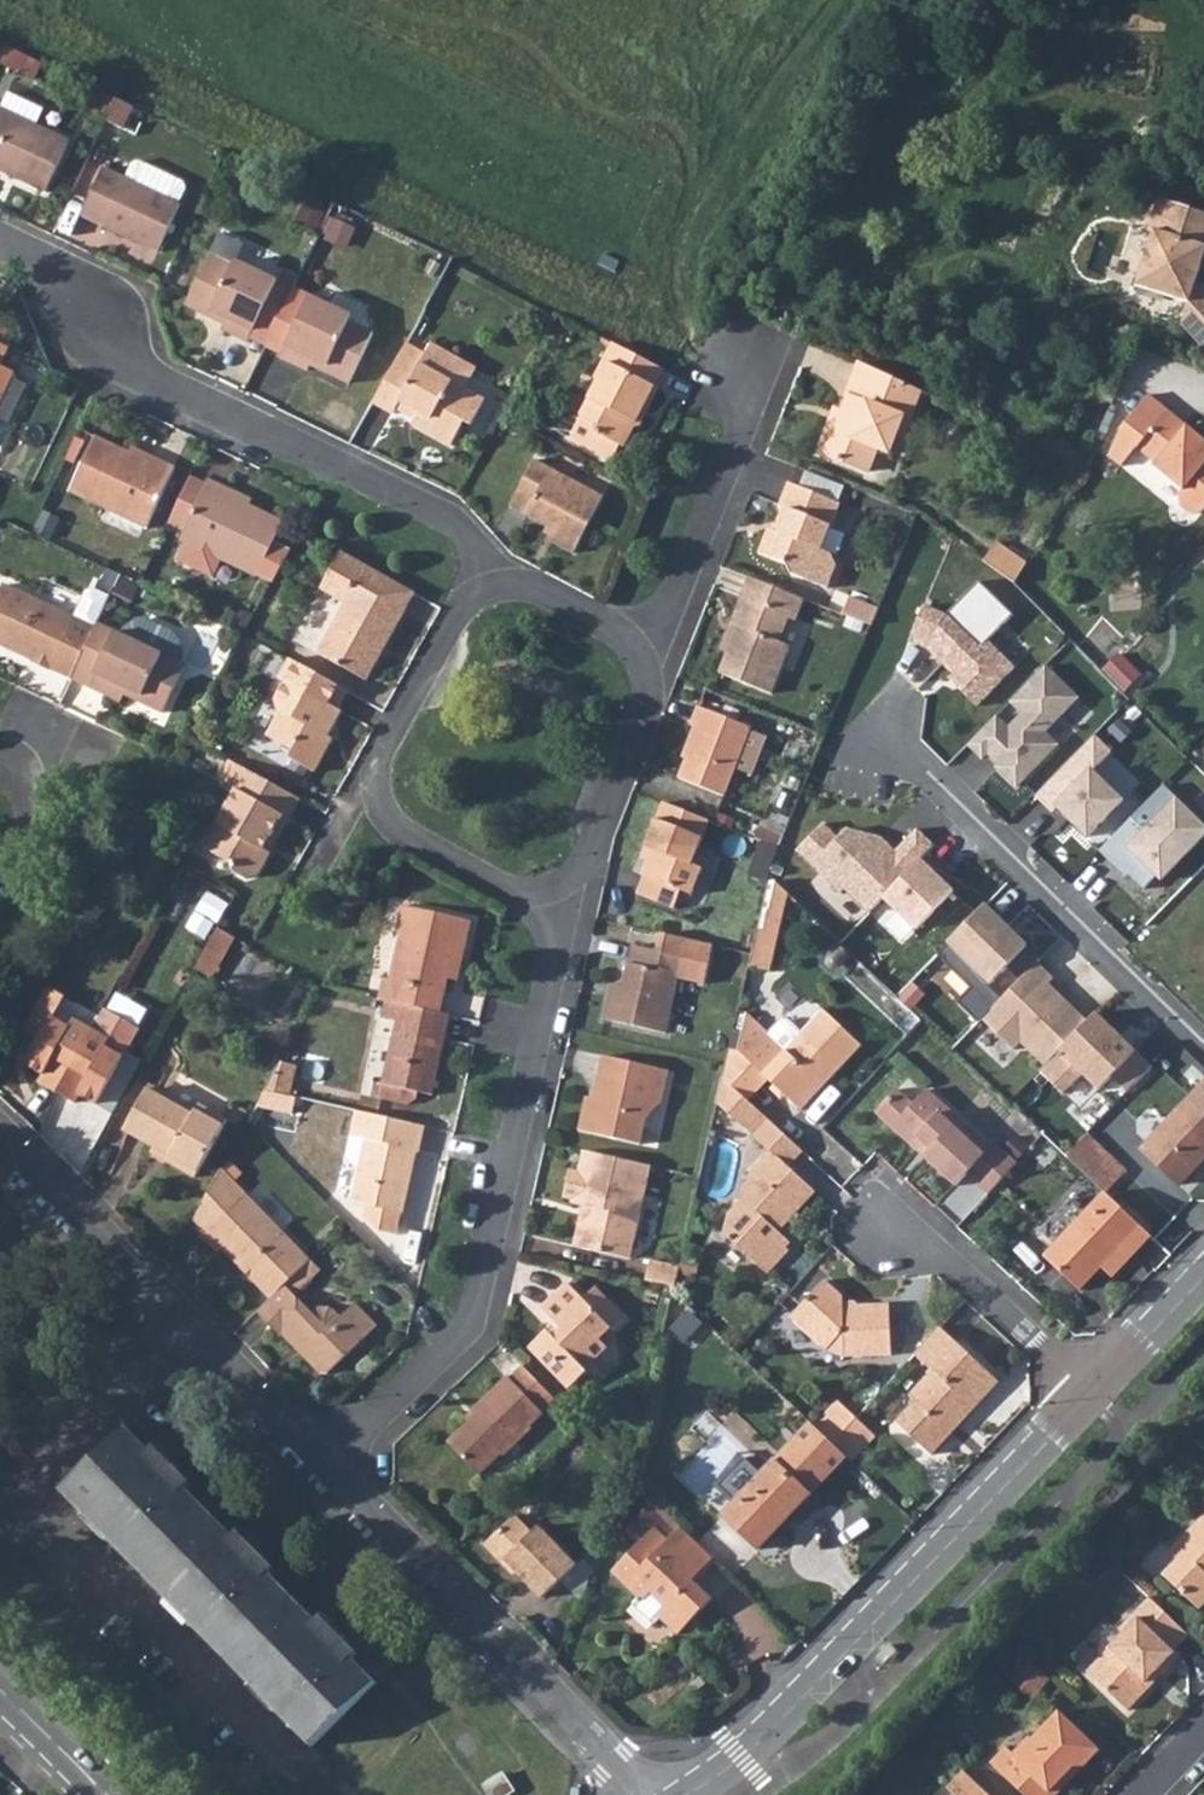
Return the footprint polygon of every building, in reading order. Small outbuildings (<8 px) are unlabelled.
[(0,90),(0,164),(40,184),(64,135),(30,118),(39,103),(3,85),(0,90)] [(112,91),(101,113),(118,120),(128,99),(112,91)] [(118,173),(170,199),(178,185),(174,181),(130,159),(125,158),(118,173)] [(96,162),(74,208),(149,246),(172,200),(170,199),(118,173),(96,162)] [(1166,201),(1161,200),(1154,231),(1159,233),(1145,288),(1198,304),(1194,315),(1203,308),(1203,277),(1166,201)] [(1166,201),(1203,277),(1203,212),(1166,201)] [(200,250),(176,298),(202,311),(205,305),(216,312),(211,323),(237,336),(268,276),(225,255),(222,261),(200,250)] [(237,336),(253,344),(286,276),(272,268),(268,276),(237,336)] [(300,292),(269,352),(296,366),(303,355),(315,361),(312,367),(337,380),(361,331),(338,319),(341,313),(300,292)] [(1194,315),(1192,328),(1203,340),(1203,308),(1194,315)] [(406,342),(374,400),(397,412),(401,405),(404,399),(423,409),(419,415),(415,422),(453,444),(467,418),(474,422),(488,397),(466,385),(477,366),(433,343),(428,354),(406,342)] [(657,386),(665,369),(618,343),(601,376),(602,383),(585,416),(569,408),(557,428),(616,460),(624,444),(627,446),(646,408),(651,410),(662,388),(657,386)] [(860,360),(853,376),(915,401),(917,397),(907,393),(910,385),(860,360)] [(0,373),(0,406),(16,375),(2,368),(0,373)] [(844,424),(830,419),(818,451),(867,470),(877,445),(889,450),(897,427),(904,430),(915,401),(853,376),(846,393),(850,395),(843,411),(848,413),(844,424)] [(1148,396),(1119,431),(1104,456),(1118,467),(1134,449),(1155,467),(1152,470),(1182,494),(1175,503),(1177,511),(1180,514),(1185,517),(1189,519),(1193,518),(1198,515),(1203,508),(1203,452),(1200,449),(1203,444),(1203,443),(1166,412),(1148,396)] [(835,408),(830,419),(844,424),(848,413),(843,411),(835,408)] [(143,460),(118,447),(86,430),(59,484),(134,522),(164,462),(147,453),(143,460)] [(513,506),(549,525),(559,530),(555,535),(553,539),(577,551),(606,496),(537,459),(513,506)] [(171,526),(194,482),(177,474),(156,518),(171,526)] [(243,574),(261,583),(278,551),(259,542),(270,522),(212,492),(215,486),(196,477),(194,482),(171,526),(167,535),(171,538),(162,555),(198,573),(207,556),(243,575),(243,574)] [(770,528),(760,552),(789,564),(796,576),(829,589),(837,570),(831,554),(822,551),(841,503),(790,483),(781,507),(786,509),(777,531),(770,528)] [(998,538),(984,558),(1012,578),(1024,556),(998,538)] [(344,602),(316,651),(366,678),(414,591),(342,551),(327,578),(350,591),(344,602)] [(1024,556),(1012,578),(1015,580),(1029,560),(1024,556)] [(805,598),(750,577),(731,624),(739,627),(721,672),(773,693),(792,646),(781,641),(789,619),(796,621),(805,598)] [(327,578),(321,589),(327,593),(344,602),(350,591),(327,578)] [(101,593),(86,586),(79,587),(67,613),(0,581),(0,642),(61,672),(86,623),(88,618),(101,593)] [(851,597),(844,614),(870,624),(871,621),(876,608),(851,597)] [(924,648),(949,673),(945,678),(973,707),(1012,669),(983,640),(976,646),(951,621),(920,605),(905,642),(924,648)] [(138,614),(126,616),(114,622),(111,629),(88,618),(86,623),(61,672),(109,696),(115,684),(128,690),(125,696),(149,708),(173,659),(168,656),(171,650),(170,637),(163,626),(138,614)] [(1107,669),(1130,689),(1144,673),(1122,653),(1107,669)] [(350,689),(287,654),(276,673),(286,678),(274,700),(275,709),(280,712),(267,735),(293,750),(289,758),(315,772),(334,740),(324,735),(329,728),(332,729),(343,712),(338,709),(350,689)] [(1046,665),(964,746),(980,762),(984,758),(990,765),(988,767),(1013,792),(1094,713),(1046,665)] [(699,726),(680,774),(726,791),(736,766),(752,773),(767,735),(751,728),(752,724),(700,704),(692,723),(699,726)] [(1042,794),(1097,849),(1133,813),(1094,774),(1114,755),(1097,739),(1042,794)] [(250,768),(239,787),(207,846),(221,854),(224,850),(235,855),(234,858),(240,872),(249,877),(259,874),(272,849),(268,847),(286,815),(290,817),(301,797),(250,768)] [(1095,851),(1142,898),(1203,837),(1203,825),(1163,784),(1133,813),(1097,849),(1095,851)] [(712,818),(666,800),(648,844),(654,847),(644,873),(649,875),(641,895),(675,907),(682,888),(693,892),(703,867),(694,863),(712,818)] [(870,917),(883,905),(923,864),(936,848),(917,831),(895,852),(883,839),(848,831),(840,842),(824,825),(801,852),(870,917)] [(957,896),(923,864),(883,905),(915,936),(957,896)] [(773,884),(761,936),(782,955),(792,901),(773,884)] [(192,928),(212,937),(229,901),(209,892),(192,928)] [(387,974),(382,997),(390,999),(443,1011),(453,961),(465,963),(474,919),(404,903),(398,930),(403,930),(394,975),(387,974)] [(986,909),(949,949),(991,991),(1029,951),(986,909)] [(218,931),(198,968),(212,976),(232,938),(218,931)] [(625,993),(611,990),(605,1016),(669,1031),(686,955),(637,944),(627,983),(625,993)] [(1017,1045),(1045,1071),(1091,1025),(1046,983),(1052,978),(1039,967),(983,1022),(1014,1047),(1017,1045)] [(45,991),(19,1038),(38,1047),(27,1069),(43,1078),(39,1084),(58,1095),(78,1105),(82,1098),(99,1107),(128,1055),(142,1028),(106,1010),(94,1031),(73,1021),(70,1028),(55,1019),(65,1001),(45,991)] [(443,1011),(390,999),(386,1018),(400,1021),(383,1094),(409,1099),(419,1095),(421,1086),(436,1089),(454,1013),(443,1011)] [(731,1064),(727,1083),(744,1098),(764,1078),(802,1113),(862,1050),(824,1014),(781,1057),(741,1021),(731,1064)] [(1045,1071),(1043,1073),(1068,1097),(1085,1079),(1100,1094),(1115,1079),(1132,1095),(1155,1072),(1099,1016),(1091,1025),(1045,1071)] [(586,1095),(580,1125),(640,1138),(646,1114),(661,1097),(668,1066),(603,1051),(598,1073),(602,1074),(597,1096),(586,1095)] [(128,1055),(99,1107),(115,1116),(144,1064),(128,1055)] [(283,1059),(268,1088),(277,1089),(294,1093),(301,1062),(283,1059)] [(1131,1150),(1172,1188),(1203,1155),(1203,1075),(1131,1150)] [(744,1098),(727,1083),(721,1109),(773,1154),(748,1181),(750,1184),(744,1190),(743,1203),(730,1216),(725,1237),(768,1278),(791,1254),(780,1244),(781,1233),(817,1194),(791,1168),(805,1153),(771,1122),(744,1098)] [(152,1089),(130,1131),(174,1155),(171,1161),(201,1177),(232,1119),(203,1103),(197,1113),(152,1089)] [(294,1093),(277,1089),(273,1108),(297,1112),(300,1095),(294,1093)] [(966,1176),(988,1197),(1017,1165),(995,1144),(989,1150),(928,1095),(914,1110),(897,1094),(877,1115),(953,1188),(966,1176)] [(426,1123),(357,1107),(351,1133),(365,1136),(352,1200),(368,1204),(366,1214),(380,1229),(397,1233),(402,1211),(404,1212),(414,1164),(409,1163),(413,1147),(420,1148),(426,1123)] [(434,1125),(427,1148),(449,1154),(456,1132),(434,1125)] [(1086,1133),(1065,1156),(1104,1192),(1125,1169),(1086,1133)] [(652,1163),(583,1146),(579,1166),(570,1165),(565,1192),(572,1194),(572,1199),(591,1202),(589,1212),(584,1212),(580,1217),(574,1242),(631,1253),(652,1163)] [(225,1168),(197,1221),(207,1232),(248,1192),(225,1168)] [(248,1192),(207,1232),(205,1235),(219,1249),(223,1245),(273,1296),(285,1284),(312,1257),(248,1192)] [(1092,1207),(1045,1257),(1078,1288),(1126,1239),(1133,1246),(1147,1233),(1105,1193),(1092,1207)] [(653,1256),(648,1277),(677,1284),(678,1284),(682,1284),(686,1263),(682,1262),(653,1256)] [(549,1326),(532,1344),(573,1386),(590,1369),(585,1365),(606,1344),(599,1336),(610,1325),(613,1329),(627,1315),(597,1284),(585,1295),(569,1278),(542,1304),(565,1328),(557,1335),(549,1326)] [(827,1280),(795,1313),(811,1330),(808,1333),(828,1352),(845,1351),(845,1358),(893,1356),(892,1306),(862,1306),(860,1311),(850,1311),(846,1307),(845,1298),(827,1280)] [(273,1296),(256,1311),(280,1335),(289,1327),(305,1345),(301,1349),(320,1368),(334,1370),(380,1324),(357,1302),(342,1315),(334,1307),(327,1304),(324,1304),(317,1304),(309,1308),(285,1284),(273,1296)] [(17,1313),(0,1291),(0,1326),(17,1313)] [(942,1327),(916,1355),(933,1372),(910,1397),(917,1404),(899,1423),(935,1458),(954,1437),(949,1433),(958,1423),(962,1428),(1003,1386),(942,1327)] [(555,1393),(524,1362),(511,1374),(510,1372),(472,1409),(477,1414),(450,1441),(480,1472),(501,1451),(505,1454),(537,1423),(534,1419),(545,1409),(542,1406),(555,1393)] [(840,1401),(818,1425),(836,1443),(859,1418),(840,1401)] [(859,1418),(836,1443),(855,1461),(878,1437),(859,1418)] [(812,1420),(721,1516),(758,1550),(847,1455),(836,1443),(812,1420)] [(375,1683),(352,1660),(359,1652),(382,1676),(399,1660),(375,1636),(369,1641),(357,1629),(345,1641),(343,1642),(321,1619),(324,1616),(323,1616),(316,1623),(269,1575),(277,1568),(276,1567),(273,1569),(262,1558),(263,1557),(262,1556),(261,1557),(238,1535),(241,1531),(240,1531),(233,1538),(186,1491),(194,1482),(193,1482),(190,1485),(178,1473),(179,1472),(179,1471),(178,1473),(155,1450),(158,1447),(158,1446),(150,1454),(127,1430),(130,1427),(129,1426),(63,1491),(64,1492),(71,1485),(93,1509),(88,1514),(89,1515),(90,1514),(124,1549),(124,1550),(130,1546),(176,1593),(171,1599),(172,1599),(172,1598),(207,1634),(206,1634),(207,1635),(212,1630),(259,1678),(255,1683),(255,1684),(256,1683),(291,1718),(290,1720),(295,1715),(318,1738),(312,1744),(312,1745),(378,1681),(378,1680),(375,1683)] [(518,1511),(487,1541),(505,1559),(509,1555),(545,1592),(579,1560),(541,1521),(534,1527),(518,1511)] [(1169,1552),(1176,1561),(1162,1575),(1198,1610),(1203,1604),(1203,1515),(1169,1552)] [(645,1547),(617,1578),(646,1605),(654,1597),(667,1610),(660,1618),(680,1636),(714,1600),(696,1583),(717,1560),(684,1530),(670,1546),(658,1560),(645,1547)] [(658,1533),(645,1547),(658,1560),(670,1546),(658,1533)] [(587,1553),(597,1564),(605,1546),(592,1541),(587,1553)] [(1187,1636),(1148,1598),(1119,1630),(1122,1635),(1086,1672),(1127,1710),(1149,1687),(1145,1683),(1156,1671),(1160,1675),(1177,1658),(1172,1653),(1187,1636)] [(1027,1666),(1011,1683),(1029,1699),(1044,1683),(1027,1666)] [(1145,1683),(1149,1687),(1160,1675),(1156,1671),(1145,1683)] [(1055,1794),(1050,1789),(1072,1766),(1078,1771),(1097,1750),(1058,1712),(1034,1738),(1030,1735),(1012,1751),(1006,1745),(990,1761),(1025,1794),(1055,1794)] [(1050,1789),(1055,1794),(1078,1771),(1072,1766),(1050,1789)] [(962,1770),(947,1787),(954,1794),(988,1794),(962,1770)] [(484,1785),(490,1794),(505,1794),(514,1790),(503,1773),(484,1785)]
